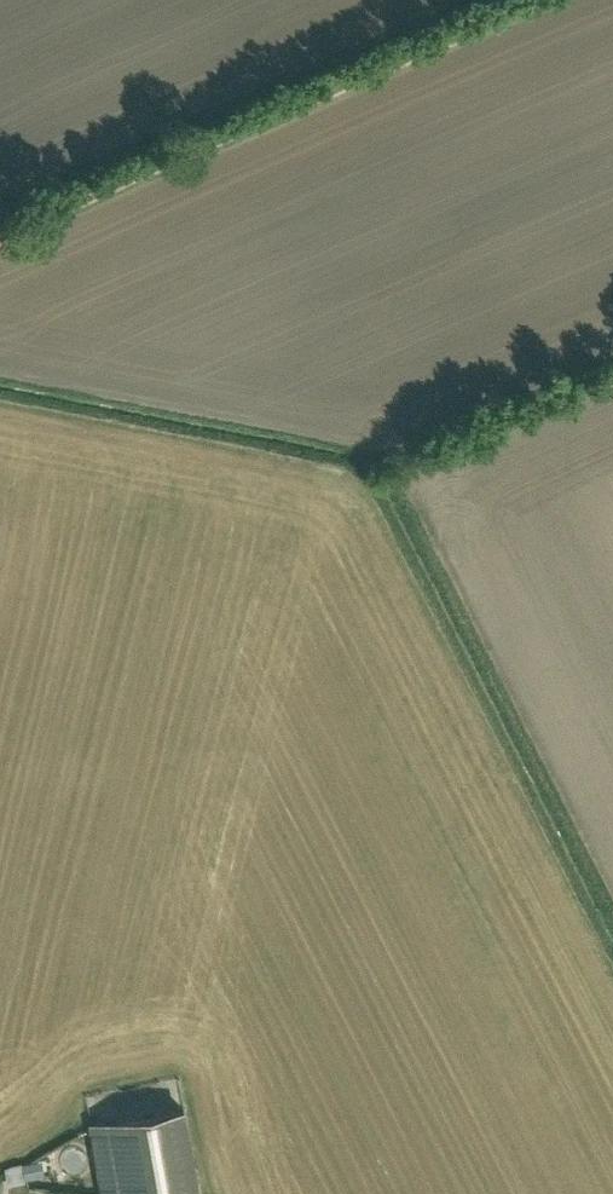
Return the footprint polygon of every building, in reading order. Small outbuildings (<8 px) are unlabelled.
[(93,1128),(104,1193),(184,1193),(171,1115),(93,1128)]
